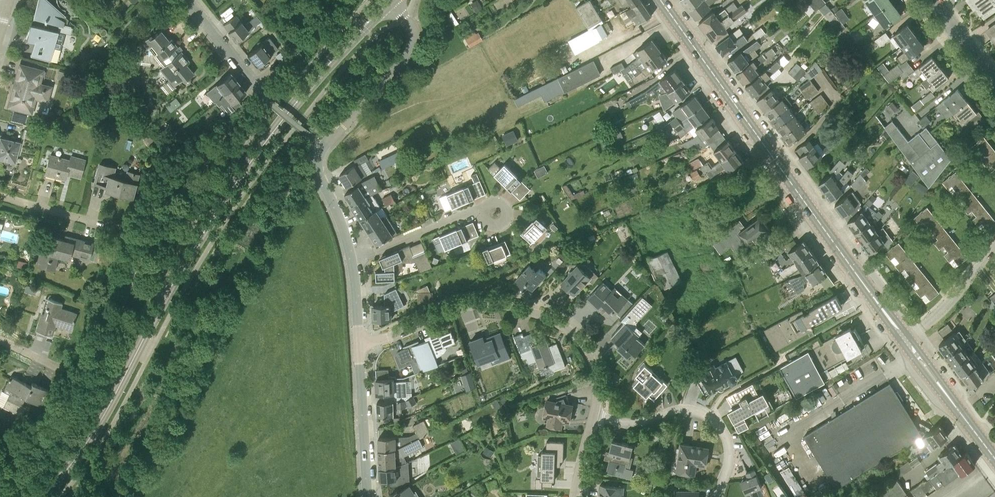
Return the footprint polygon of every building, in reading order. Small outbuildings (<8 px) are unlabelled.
[(50,58),(48,58),(50,51),(52,51),(52,52),(54,46),(60,48),(64,32),(58,31),(60,22),(67,24),(68,19),(47,0),(38,0),(33,18),(37,18),(35,24),(31,23),(27,37),(37,39),(33,54),(50,58)] [(469,4),(474,12),(482,7),(477,0),(475,0),(469,4)] [(602,20),(591,0),(589,0),(577,7),(589,28),(602,20)] [(632,4),(633,5),(621,14),(627,23),(634,18),(638,24),(652,15),(642,0),(633,6),(633,4),(632,4)] [(690,9),(702,0),(683,0),(690,9)] [(690,9),(696,18),(712,7),(709,3),(712,2),(715,0),(702,0),(690,9)] [(876,13),(892,1),(891,0),(867,0),(876,13)] [(990,0),(967,0),(971,6),(973,5),(980,15),(982,14),(984,18),(994,10),(994,8),(990,0)] [(879,20),(880,19),(885,26),(901,14),(892,1),(876,13),(869,18),(871,20),(869,22),(875,27),(880,21),(879,20)] [(700,22),(706,31),(739,8),(735,2),(717,14),(715,11),(700,22)] [(744,4),(739,8),(706,31),(713,40),(728,29),(726,26),(748,10),(744,4)] [(834,25),(840,20),(831,10),(825,14),(834,25)] [(236,40),(261,20),(256,14),(245,23),(246,25),(245,26),(241,21),(235,14),(224,25),(229,31),(228,31),(236,40)] [(576,54),(600,41),(599,39),(608,34),(603,23),(568,41),(576,54)] [(894,34),(902,45),(916,35),(908,24),(894,34)] [(740,27),(716,44),(723,54),(731,48),(733,51),(748,39),(740,27)] [(758,38),(764,34),(766,32),(762,27),(753,33),(758,38)] [(169,40),(161,30),(153,37),(151,34),(140,44),(145,51),(149,48),(163,66),(159,69),(174,86),(183,79),(185,81),(195,73),(187,64),(190,61),(181,50),(180,52),(177,48),(178,47),(171,38),(169,40)] [(471,47),(480,41),(474,31),(465,37),(471,47)] [(880,46),(891,38),(886,32),(876,40),(880,46)] [(764,34),(758,38),(728,60),(736,71),(759,54),(755,49),(762,44),(759,41),(765,36),(764,34)] [(896,57),(901,63),(924,46),(916,35),(902,45),(906,50),(896,57)] [(631,70),(637,66),(660,49),(652,39),(634,53),(637,58),(633,61),(628,65),(628,66),(631,70)] [(267,48),(263,42),(247,55),(256,66),(278,48),(273,43),(267,48)] [(787,52),(778,42),(766,52),(770,58),(776,53),(777,54),(779,52),(783,56),(787,52)] [(279,62),(290,54),(284,47),(280,51),(281,52),(275,57),(279,62)] [(660,49),(637,66),(641,72),(643,70),(646,75),(667,59),(660,49)] [(744,82),(759,72),(755,67),(765,60),(761,55),(737,72),(744,82)] [(924,70),(929,76),(941,66),(933,56),(915,70),(911,65),(905,69),(899,74),(903,79),(907,75),(911,80),(924,70)] [(753,94),(767,84),(781,70),(779,68),(782,65),(777,59),(766,69),(746,85),(753,94)] [(593,60),(557,78),(565,91),(575,86),(600,74),(593,60)] [(621,70),(625,68),(623,62),(611,68),(614,73),(621,70)] [(820,62),(806,70),(811,77),(824,69),(820,62)] [(789,72),(793,76),(802,67),(797,63),(789,72)] [(856,74),(861,70),(855,63),(849,67),(854,74),(855,73),(856,74)] [(898,74),(899,74),(905,69),(901,63),(885,76),(889,81),(898,74)] [(40,84),(43,71),(20,64),(15,83),(18,84),(17,90),(13,89),(10,101),(9,101),(7,107),(13,109),(13,108),(32,113),(36,96),(41,97),(42,91),(49,93),(51,87),(40,84)] [(564,74),(569,71),(566,64),(561,67),(564,74)] [(628,66),(625,68),(621,70),(625,75),(631,70),(628,66)] [(941,66),(929,76),(922,82),(926,88),(930,85),(934,90),(949,77),(941,66)] [(802,67),(793,76),(798,80),(807,71),(802,67)] [(670,91),(684,80),(675,69),(661,80),(645,92),(640,95),(643,101),(651,98),(659,95),(670,91)] [(64,80),(66,73),(59,71),(57,78),(64,80)] [(212,104),(216,101),(215,100),(238,82),(231,73),(208,91),(213,98),(210,100),(212,104)] [(881,88),(886,82),(881,78),(876,84),(881,88)] [(803,93),(815,85),(810,79),(799,87),(803,93)] [(684,80),(670,91),(659,95),(661,100),(664,110),(677,101),(691,90),(684,80)] [(215,100),(216,101),(226,114),(241,104),(237,99),(246,92),(238,82),(215,100)] [(815,85),(803,93),(808,99),(819,90),(815,85)] [(537,88),(515,99),(518,105),(541,94),(537,88)] [(757,100),(766,111),(780,100),(771,89),(757,100)] [(947,118),(954,113),(968,101),(958,89),(944,100),(937,106),(947,118)] [(857,91),(852,96),(857,101),(862,96),(857,91)] [(924,104),(935,95),(932,91),(921,100),(924,104)] [(815,108),(826,100),(821,94),(810,102),(815,108)] [(681,105),(684,108),(680,111),(679,114),(683,119),(688,115),(702,105),(695,95),(681,105)] [(782,98),(780,100),(766,111),(772,119),(789,107),(792,104),(786,96),(782,98)] [(830,106),(826,100),(815,108),(819,114),(830,106)] [(968,101),(954,113),(963,123),(959,126),(966,135),(977,127),(973,122),(980,117),(968,101)] [(892,114),(899,109),(893,102),(886,107),(892,114)] [(690,130),(696,125),(710,115),(702,105),(688,115),(683,119),(680,121),(681,122),(684,126),(688,131),(690,130)] [(170,112),(167,107),(161,113),(164,117),(170,112)] [(789,107),(772,119),(778,127),(795,115),(789,107)] [(662,111),(657,114),(661,121),(666,119),(662,111)] [(923,119),(927,124),(933,119),(928,114),(923,119)] [(690,130),(694,137),(692,139),(682,143),(686,149),(696,144),(705,138),(717,128),(719,127),(711,117),(710,115),(690,130)] [(795,115),(778,127),(784,136),(801,123),(795,115)] [(674,127),(681,122),(680,121),(677,117),(670,122),(664,127),(667,131),(674,127)] [(611,131),(618,128),(613,118),(606,121),(611,131)] [(670,135),(678,132),(684,126),(681,122),(674,127),(667,131),(670,135)] [(801,123),(784,136),(790,144),(807,131),(801,123)] [(602,132),(599,125),(594,128),(597,135),(602,132)] [(908,141),(897,127),(890,133),(929,187),(951,158),(927,127),(919,133),(908,141)] [(717,128),(705,138),(713,148),(725,139),(717,128)] [(841,135),(844,137),(849,132),(846,129),(841,135)] [(502,136),(507,145),(518,139),(513,130),(502,136)] [(18,164),(16,163),(22,142),(0,136),(0,137),(0,159),(2,160),(0,166),(3,167),(2,171),(3,171),(3,172),(13,174),(15,169),(17,170),(18,164)] [(981,150),(985,156),(994,149),(985,136),(972,147),(977,153),(981,150)] [(614,140),(617,146),(624,143),(621,137),(614,140)] [(725,139),(713,148),(717,155),(707,163),(711,168),(736,150),(728,140),(727,141),(725,139)] [(818,142),(814,145),(810,139),(795,150),(808,167),(822,156),(826,153),(823,149),(818,142)] [(414,144),(417,151),(422,148),(419,141),(414,144)] [(827,154),(836,147),(832,142),(823,149),(826,153),(827,154)] [(385,158),(388,165),(406,156),(403,149),(385,158)] [(985,156),(982,159),(987,166),(991,163),(994,168),(994,149),(985,156)] [(711,168),(707,163),(706,163),(707,164),(700,167),(705,174),(706,172),(710,178),(726,166),(729,171),(733,169),(735,172),(747,166),(744,161),(736,150),(711,168)] [(367,175),(361,164),(369,159),(365,154),(354,160),(357,165),(355,166),(355,165),(340,174),(347,187),(367,175)] [(70,160),(50,155),(45,173),(66,179),(67,174),(80,178),(85,160),(71,156),(70,160)] [(819,183),(826,191),(836,183),(843,174),(839,171),(839,170),(840,171),(846,163),(840,158),(830,170),(831,171),(827,173),(829,176),(819,183)] [(520,199),(531,189),(505,164),(501,167),(495,162),(489,168),(495,174),(520,199)] [(125,181),(113,178),(115,168),(100,164),(94,183),(106,187),(105,190),(124,195),(133,197),(139,175),(128,172),(125,181)] [(534,170),(538,178),(549,172),(545,165),(534,170)] [(856,190),(867,182),(863,176),(870,171),(867,166),(852,184),(856,190)] [(836,183),(826,191),(831,199),(845,189),(843,185),(847,180),(848,181),(854,173),(848,168),(843,174),(836,183)] [(701,176),(697,169),(691,173),(694,179),(701,176)] [(908,175),(915,181),(920,176),(913,170),(908,175)] [(952,185),(957,191),(966,184),(956,171),(943,182),(949,188),(952,185)] [(345,194),(353,206),(367,197),(382,190),(379,183),(376,185),(372,178),(359,184),(359,185),(345,194)] [(446,210),(486,194),(480,180),(440,197),(446,210)] [(571,199),(585,193),(584,190),(573,194),(566,183),(563,185),(571,199)] [(957,191),(953,194),(959,200),(962,197),(967,203),(967,204),(976,196),(966,184),(957,191)] [(851,210),(860,203),(862,202),(853,191),(835,204),(844,215),(851,210)] [(387,207),(395,202),(391,194),(383,199),(387,207)] [(967,204),(967,203),(963,206),(968,213),(972,210),(977,216),(986,209),(976,196),(967,204)] [(367,197),(353,206),(361,219),(381,208),(376,199),(370,202),(367,197)] [(860,203),(851,210),(855,216),(848,221),(856,232),(870,221),(865,215),(870,211),(870,205),(873,202),(869,198),(862,206),(860,203)] [(382,207),(381,208),(361,219),(369,231),(389,219),(382,207)] [(924,220),(928,226),(929,227),(938,219),(927,207),(915,217),(920,223),(924,220)] [(977,216),(973,219),(978,225),(982,222),(987,229),(994,222),(994,220),(986,209),(977,216)] [(856,232),(863,242),(878,231),(873,225),(875,224),(883,214),(879,210),(872,220),(870,221),(856,232)] [(765,220),(761,215),(759,217),(758,217),(753,220),(753,221),(742,230),(733,217),(724,223),(725,225),(708,237),(721,253),(737,241),(743,249),(763,234),(767,239),(772,235),(769,230),(770,229),(764,221),(765,220)] [(531,243),(548,226),(538,216),(521,233),(531,243)] [(389,219),(369,231),(377,244),(393,235),(388,227),(390,226),(389,225),(392,224),(389,219)] [(939,239),(948,232),(938,219),(929,227),(928,226),(925,229),(930,236),(934,233),(939,239)] [(878,231),(863,242),(871,252),(875,249),(879,254),(889,247),(882,237),(891,224),(887,220),(879,230),(878,231)] [(446,249),(479,235),(474,221),(440,236),(446,249)] [(948,251),(957,244),(948,232),(939,239),(935,242),(940,248),(944,245),(948,251)] [(93,243),(71,236),(69,241),(53,237),(50,250),(41,247),(37,265),(55,270),(59,256),(69,259),(70,255),(89,260),(93,243)] [(779,261),(783,267),(784,266),(785,268),(798,261),(811,251),(804,241),(798,244),(794,239),(785,246),(792,256),(787,260),(784,257),(779,261)] [(489,262),(511,253),(506,240),(484,248),(489,262)] [(900,262),(909,255),(898,242),(886,252),(891,259),(895,256),(900,262)] [(957,244),(948,251),(949,251),(945,254),(950,261),(954,258),(959,264),(968,257),(957,244)] [(414,255),(410,245),(401,249),(402,249),(400,250),(399,250),(380,258),(384,267),(384,270),(377,271),(377,280),(396,279),(395,263),(408,258),(410,263),(416,262),(421,273),(433,268),(426,251),(414,256),(413,255),(414,255)] [(664,289),(682,281),(668,251),(650,259),(664,289)] [(784,266),(783,267),(780,269),(786,277),(789,275),(790,276),(797,273),(796,271),(801,268),(805,272),(819,261),(811,251),(798,261),(785,268),(784,266)] [(910,275),(919,267),(909,255),(900,262),(896,265),(901,272),(905,269),(910,275)] [(814,283),(828,273),(820,263),(800,276),(776,287),(796,294),(805,289),(805,283),(809,280),(809,276),(814,283)] [(536,270),(530,265),(517,279),(524,286),(527,283),(533,288),(546,274),(539,267),(536,270)] [(585,272),(578,265),(562,281),(575,294),(583,286),(587,282),(589,279),(593,284),(599,277),(589,267),(585,272)] [(920,287),(929,280),(919,267),(910,275),(906,278),(911,284),(916,281),(920,287)] [(939,292),(929,280),(920,287),(916,290),(921,296),(925,293),(930,299),(939,292)] [(612,291),(603,282),(587,299),(600,311),(601,310),(608,317),(614,311),(621,317),(632,306),(620,296),(619,297),(614,293),(615,291),(614,290),(612,291)] [(418,303),(433,303),(433,287),(418,287),(418,303)] [(374,320),(390,320),(390,319),(389,313),(396,310),(405,306),(397,288),(386,293),(386,305),(374,305),(374,320)] [(803,310),(765,330),(766,330),(776,349),(776,350),(814,329),(811,324),(843,306),(837,295),(804,313),(803,310)] [(636,354),(645,344),(638,337),(643,332),(638,327),(637,322),(652,305),(643,297),(623,319),(625,322),(612,336),(617,341),(613,345),(628,358),(634,352),(636,354)] [(36,329),(52,335),(55,325),(71,331),(76,314),(61,308),(62,304),(48,299),(43,314),(41,313),(36,329)] [(678,333),(682,331),(676,320),(668,328),(678,333)] [(943,336),(952,329),(948,323),(938,331),(943,336)] [(857,341),(861,338),(856,328),(852,330),(851,327),(844,331),(843,329),(838,332),(839,334),(779,368),(795,397),(827,379),(823,371),(862,349),(857,341)] [(965,342),(967,339),(960,330),(955,333),(940,345),(947,355),(961,345),(962,344),(963,343),(965,342)] [(417,341),(427,369),(438,365),(432,349),(444,344),(444,347),(456,342),(451,331),(442,335),(441,332),(417,341)] [(525,340),(523,333),(514,336),(523,360),(526,358),(529,365),(537,362),(539,369),(551,364),(554,371),(565,366),(566,367),(576,364),(569,347),(560,350),(557,343),(549,346),(547,340),(538,343),(535,336),(525,340)] [(471,342),(479,364),(499,357),(500,358),(509,355),(502,336),(485,342),(483,337),(471,342)] [(427,369),(417,341),(403,347),(405,349),(398,352),(399,355),(397,356),(400,366),(412,362),(416,373),(427,369)] [(961,345),(947,355),(955,365),(969,354),(965,349),(966,347),(963,343),(962,344),(961,345)] [(971,353),(969,354),(955,365),(962,375),(977,365),(972,359),(974,358),(971,353)] [(977,365),(962,375),(971,387),(994,369),(994,357),(992,353),(977,365)] [(733,373),(727,362),(716,368),(714,365),(707,369),(708,372),(696,379),(705,396),(719,388),(718,387),(723,384),(724,385),(731,382),(734,383),(737,381),(739,378),(736,374),(733,373)] [(661,379),(657,376),(658,375),(646,364),(636,374),(637,379),(633,384),(647,397),(649,395),(654,399),(668,384),(662,379),(661,379)] [(377,378),(389,377),(388,369),(376,370),(377,378)] [(462,376),(468,391),(476,388),(470,373),(462,376)] [(30,385),(11,376),(4,391),(9,394),(3,407),(22,416),(26,408),(22,406),(26,397),(41,405),(48,389),(32,382),(30,385)] [(384,402),(399,401),(405,401),(412,397),(412,392),(411,392),(406,392),(406,381),(394,381),(394,379),(377,379),(377,394),(384,394),(384,402)] [(739,429),(775,409),(758,379),(737,391),(727,397),(733,408),(729,410),(739,429)] [(837,488),(923,435),(891,383),(804,436),(837,488)] [(570,421),(571,417),(572,417),(573,411),(572,410),(573,406),(570,405),(566,394),(547,401),(544,416),(550,417),(549,425),(561,428),(561,423),(561,420),(570,421)] [(405,401),(399,401),(384,402),(378,402),(378,415),(395,415),(395,408),(406,408),(406,406),(409,406),(417,402),(414,396),(412,397),(405,401)] [(505,396),(500,399),(504,407),(509,404),(505,396)] [(498,399),(492,402),(496,410),(502,407),(498,399)] [(379,437),(380,450),(397,449),(420,437),(430,434),(425,420),(414,425),(417,433),(409,437),(379,437)] [(927,453),(944,441),(943,440),(948,436),(940,425),(923,437),(927,443),(923,447),(927,453)] [(397,449),(380,450),(380,467),(397,466),(397,459),(434,442),(430,434),(420,437),(397,449)] [(459,454),(465,450),(459,438),(452,442),(459,454)] [(623,443),(612,440),(608,459),(610,459),(607,472),(632,478),(634,470),(626,468),(628,459),(630,459),(634,446),(629,444),(629,443),(623,442),(623,443)] [(564,461),(564,442),(547,441),(547,451),(542,451),(542,456),(538,456),(538,476),(539,476),(539,478),(536,478),(536,488),(542,488),(543,480),(555,480),(556,466),(561,467),(561,461),(564,461)] [(706,466),(709,448),(681,444),(677,472),(695,474),(696,464),(706,466)] [(931,477),(937,474),(962,455),(955,444),(940,455),(943,459),(927,471),(931,477)] [(495,451),(487,446),(483,453),(491,458),(495,451)] [(962,455),(937,474),(931,477),(929,479),(933,485),(937,489),(944,484),(944,485),(961,473),(975,463),(967,452),(962,455)] [(902,476),(921,462),(918,457),(910,462),(908,461),(897,469),(902,476)] [(407,484),(406,463),(397,466),(380,467),(381,480),(393,480),(393,486),(402,485),(407,484)] [(756,489),(762,487),(755,469),(747,473),(749,478),(746,479),(746,481),(742,483),(747,496),(760,496),(756,489)] [(908,494),(898,479),(873,496),(903,496),(908,494)] [(908,494),(903,496),(922,496),(927,494),(926,492),(932,488),(931,486),(933,485),(929,479),(908,494)] [(624,487),(600,485),(599,496),(623,496),(624,487)] [(416,492),(414,493),(410,486),(399,493),(398,491),(390,496),(391,496),(419,496),(416,492)] [(471,496),(477,496),(481,490),(475,487),(469,496),(471,496)] [(760,488),(763,496),(768,496),(764,487),(760,488)]
